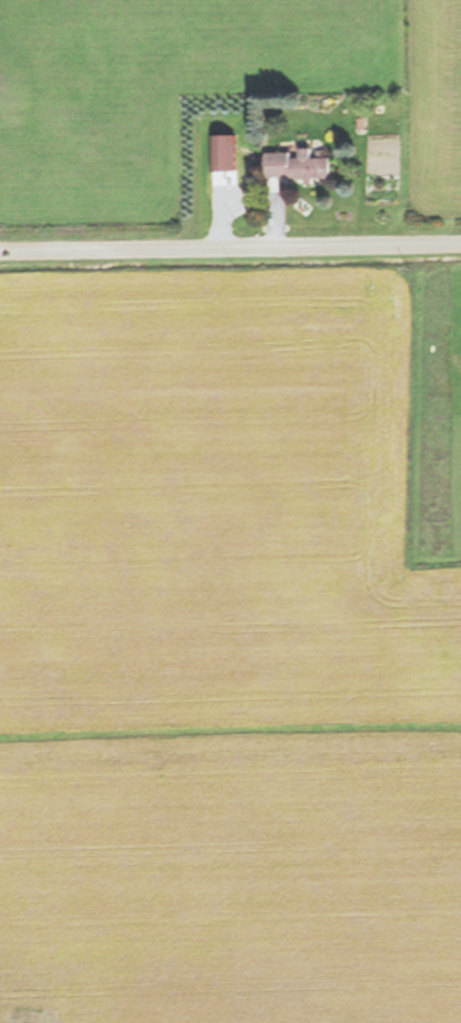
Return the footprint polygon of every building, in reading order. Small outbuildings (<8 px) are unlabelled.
[(264,178),(329,178),(329,157),(309,157),(309,149),(297,149),(297,157),(288,157),(288,152),(264,152),(264,178)]
